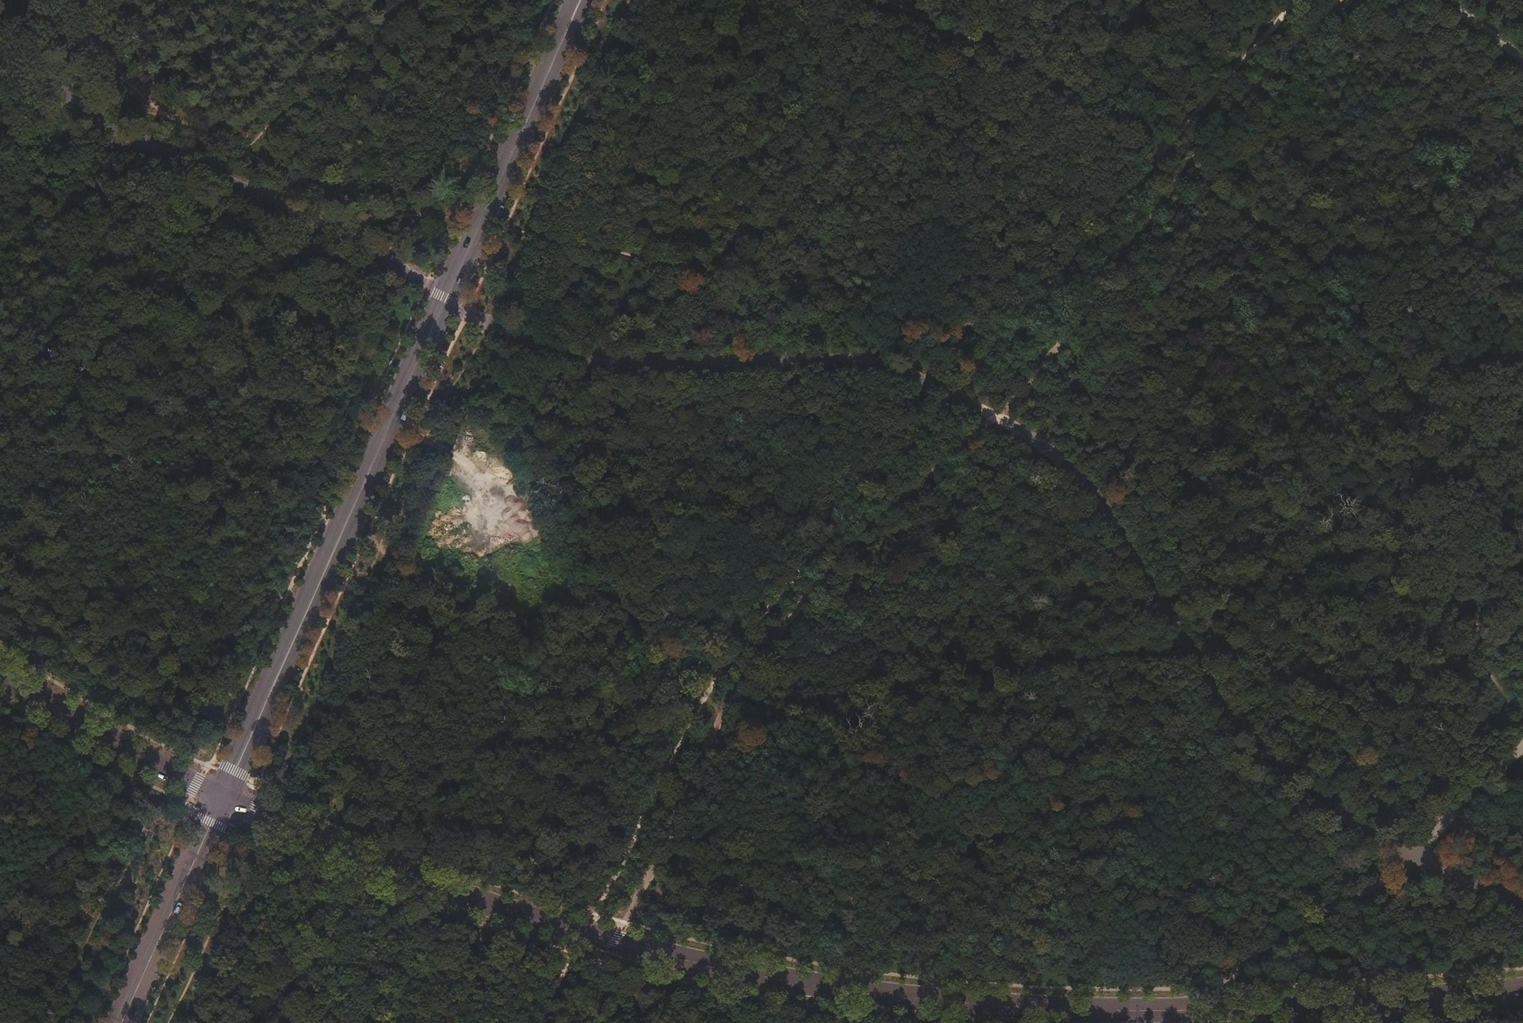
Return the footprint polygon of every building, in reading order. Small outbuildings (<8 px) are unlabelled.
[(160,835),(144,828),(141,836),(157,843),(160,835)]
